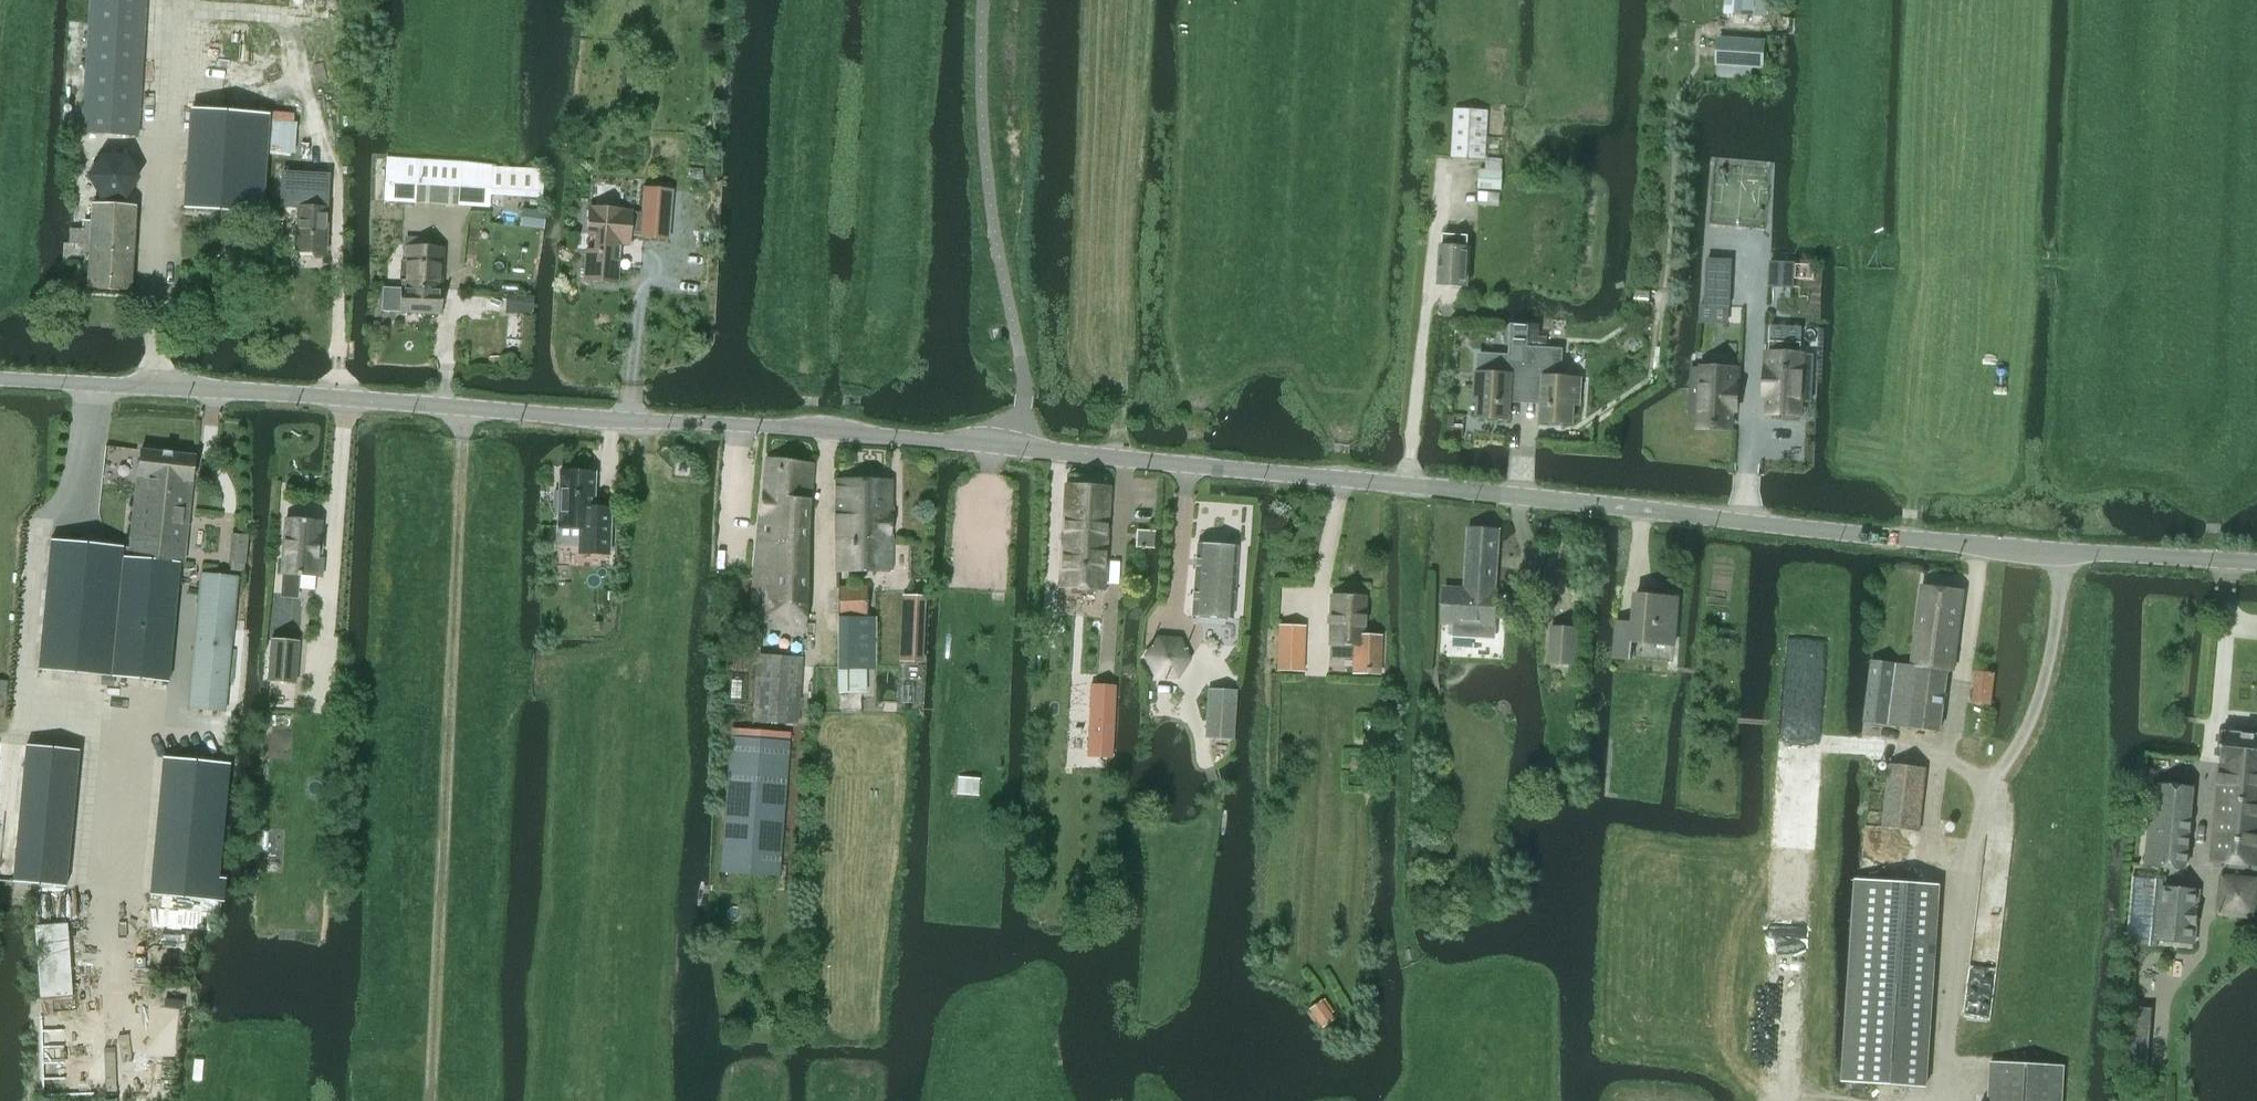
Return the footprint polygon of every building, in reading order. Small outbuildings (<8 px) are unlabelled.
[(138,136),(146,0),(89,0),(81,133),(138,136)] [(1715,65),(1764,69),(1766,40),(1718,37),(1715,65)] [(1451,156),(1486,158),(1489,109),(1486,109),(1454,107),(1451,156)] [(191,110),(184,210),(255,214),(262,115),(191,110)] [(139,179),(127,156),(102,155),(89,177),(100,200),(126,201),(139,179)] [(386,157),(384,200),(387,200),(416,202),(457,204),(489,207),(490,195),(542,198),(543,169),(491,166),(491,165),(461,161),(461,162),(386,157)] [(1480,168),(1479,188),(1502,190),(1503,170),(1502,170),(1486,169),(1480,168)] [(296,253),(324,254),(328,175),(312,174),(310,208),(298,207),(296,253)] [(586,248),(584,279),(618,281),(620,243),(628,244),(629,234),(641,235),(640,237),(669,239),(673,189),(643,187),(641,212),(631,211),(631,210),(588,206),(586,232),(594,233),(593,249),(586,248)] [(73,230),(72,243),(88,247),(86,288),(129,290),(133,208),(91,205),(89,231),(73,230)] [(522,208),(520,226),(531,227),(533,210),(522,208)] [(1441,246),(1439,284),(1452,285),(1455,289),(1463,289),(1467,286),(1468,286),(1470,248),(1468,248),(1469,236),(1444,234),(1444,246),(1441,246)] [(402,288),(400,289),(440,291),(442,249),(429,249),(430,238),(414,237),(414,248),(404,248),(402,288)] [(1769,261),(1768,287),(1795,289),(1796,263),(1769,261)] [(1733,282),(1706,281),(1705,307),(1731,308),(1733,282)] [(441,315),(442,291),(400,289),(399,313),(441,315)] [(512,293),(511,314),(531,315),(533,295),(532,295),(512,293)] [(1766,369),(1766,382),(1771,382),(1769,413),(1785,414),(1784,419),(1800,420),(1801,401),(1811,401),(1812,382),(1802,382),(1803,354),(1800,354),(1801,343),(1771,342),(1770,353),(1768,353),(1767,369),(1766,369)] [(1528,362),(1526,391),(1543,392),(1542,421),(1550,421),(1553,424),(1561,425),(1564,422),(1573,422),(1574,404),(1580,404),(1581,379),(1560,377),(1562,350),(1528,348),(1527,362),(1528,362)] [(1511,390),(1526,391),(1528,362),(1527,362),(1498,360),(1497,374),(1477,372),(1475,398),(1479,398),(1478,417),(1487,417),(1490,421),(1497,421),(1500,418),(1509,419),(1511,390)] [(1691,394),(1690,413),(1700,414),(1700,427),(1731,429),(1732,398),(1737,398),(1738,385),(1737,385),(1738,369),(1703,367),(1701,395),(1691,394)] [(132,543),(127,596),(126,604),(127,604),(119,677),(167,682),(181,547),(185,547),(194,458),(141,453),(132,543)] [(765,459),(758,542),(808,546),(815,463),(765,459)] [(610,510),(593,509),(594,474),(559,473),(558,493),(553,493),(553,511),(558,511),(557,529),(587,530),(586,555),(608,556),(610,510)] [(890,479),(836,479),(835,570),(843,570),(843,571),(881,571),(881,569),(889,569),(890,479)] [(1103,589),(1105,555),(1108,488),(1064,486),(1058,587),(1103,589)] [(285,519),(280,575),(282,575),(280,597),(296,599),(298,577),(320,579),(322,559),(317,559),(320,522),(285,519)] [(1136,529),(1134,546),(1148,547),(1153,548),(1155,531),(1148,530),(1136,529)] [(1470,531),(1467,590),(1449,589),(1447,620),(1458,621),(1458,629),(1462,634),(1485,635),(1489,631),(1490,623),(1493,623),(1498,533),(1470,531)] [(124,549),(52,542),(40,670),(112,677),(119,603),(126,604),(127,596),(132,543),(130,564),(123,563),(124,549)] [(801,630),(808,546),(758,542),(751,625),(801,630)] [(1236,546),(1197,543),(1192,616),(1230,619),(1236,546)] [(238,578),(202,574),(189,709),(225,712),(238,578)] [(838,584),(838,668),(838,692),(866,691),(866,668),(867,585),(838,584)] [(1933,732),(1940,733),(1948,670),(1953,671),(1964,591),(1953,590),(1923,586),(1912,665),(1871,660),(1863,723),(1933,732)] [(1364,596),(1331,595),(1329,645),(1353,646),(1352,673),(1380,674),(1381,636),(1363,636),(1364,596)] [(1617,622),(1615,657),(1632,658),(1634,641),(1675,644),(1679,598),(1636,595),(1634,623),(1617,622)] [(923,600),(905,599),(902,660),(920,661),(923,600)] [(1278,624),(1277,649),(1304,650),(1305,625),(1278,624)] [(1578,628),(1551,626),(1549,662),(1576,664),(1578,628)] [(296,683),(299,640),(270,638),(267,681),(296,683)] [(756,653),(752,720),(796,723),(801,656),(769,654),(756,653)] [(1971,702),(1989,705),(1994,673),(1976,670),(1971,702)] [(1089,686),(1087,757),(1112,757),(1114,687),(1089,686)] [(1207,688),(1204,738),(1208,738),(1222,739),(1234,739),(1236,690),(1207,688)] [(721,870),(779,875),(788,741),(774,740),(775,729),(760,728),(759,739),(730,737),(721,870)] [(2223,733),(2222,733),(2219,765),(2221,765),(2212,862),(2256,866),(2256,737),(2223,733)] [(26,745),(13,882),(29,884),(66,887),(79,750),(26,745)] [(165,758),(152,892),(216,898),(229,764),(183,760),(165,758)] [(1890,763),(1884,827),(1923,831),(1930,767),(1890,763)] [(965,777),(964,794),(978,795),(979,778),(965,777)] [(2193,789),(2153,785),(2145,867),(2185,871),(2193,789)] [(2220,874),(2217,914),(2256,918),(2256,877),(2220,874)] [(2198,892),(2162,889),(2157,942),(2193,945),(2198,892)] [(1855,939),(1846,1080),(1926,1085),(1936,945),(1855,939)] [(1321,1000),(1308,1009),(1312,1013),(1317,1021),(1329,1012),(1321,1000)] [(2127,1024),(2122,1073),(2146,1075),(2150,1026),(2152,1008),(2128,1006),(2127,1024)] [(2064,1065),(1991,1061),(1989,1100),(2062,1100),(2064,1065)]
